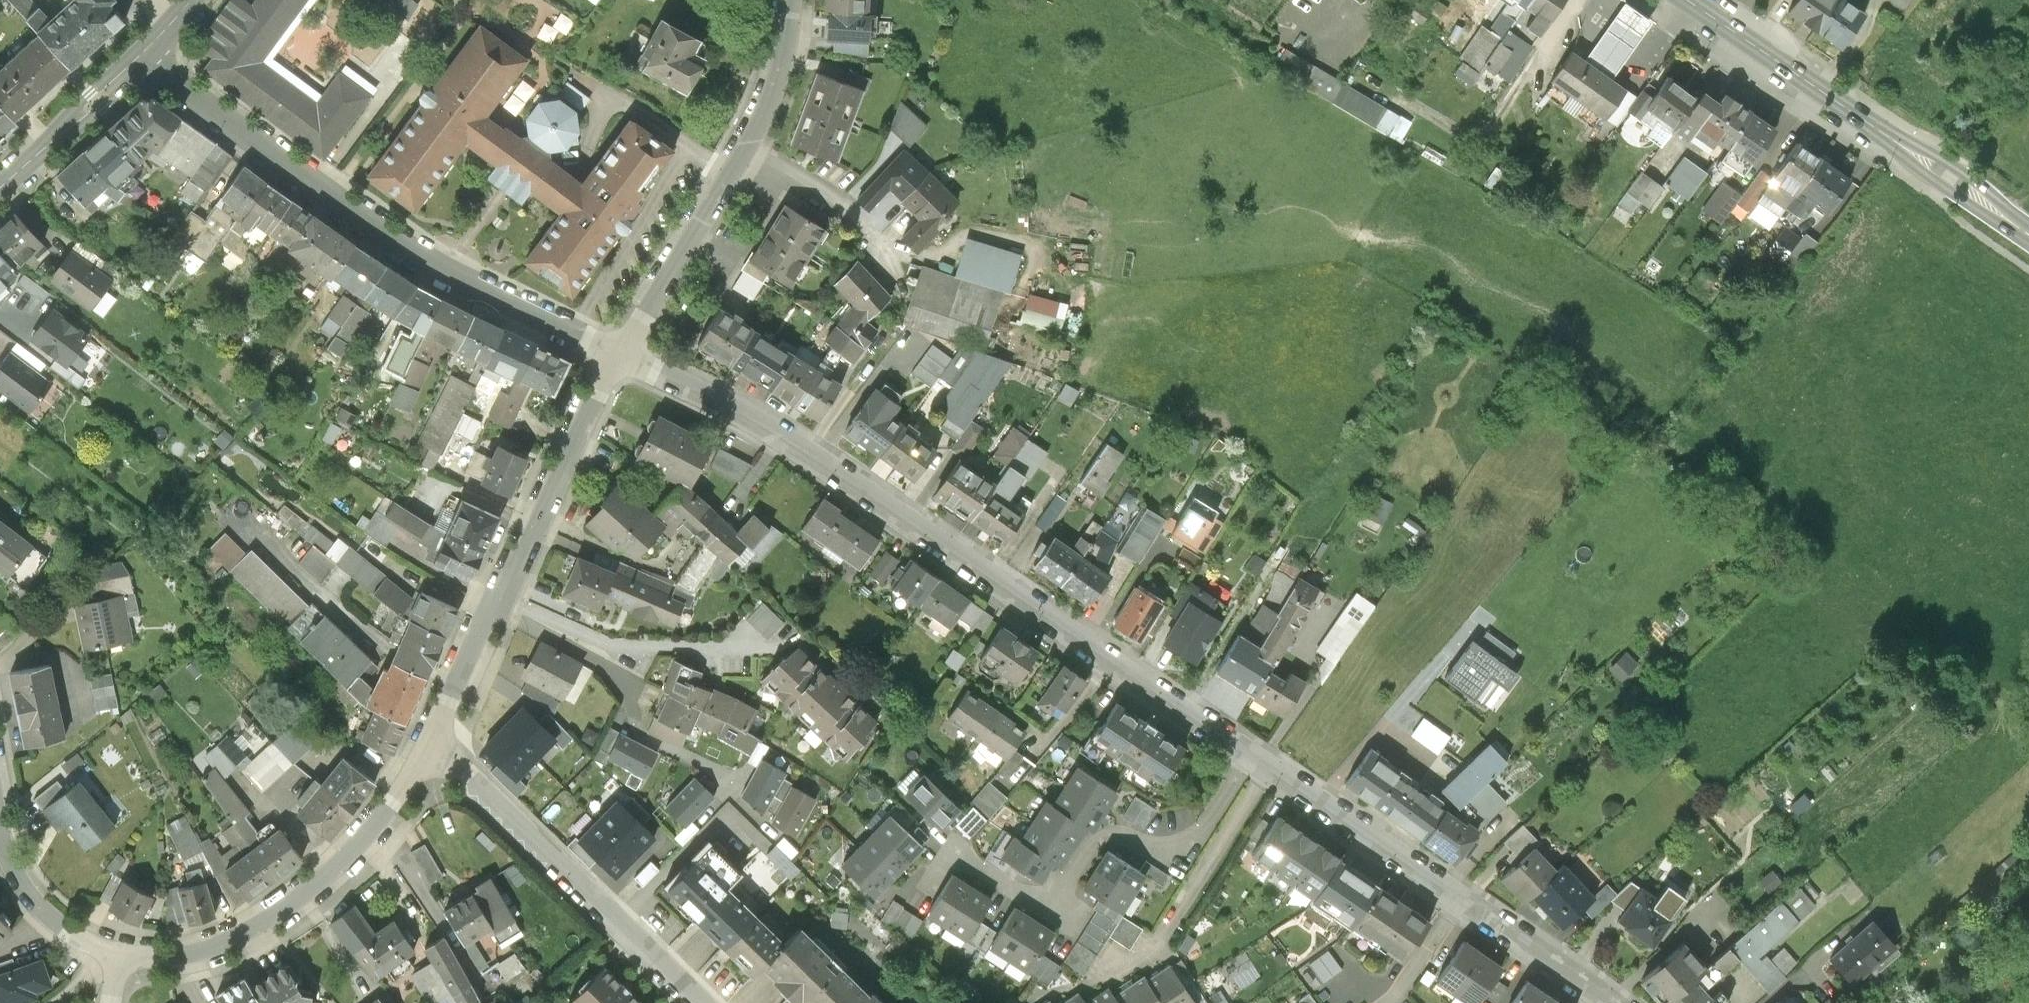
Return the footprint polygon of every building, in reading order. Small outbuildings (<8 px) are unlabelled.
[(41,10),(32,0),(10,0),(30,21),(41,10)] [(42,35),(75,71),(77,73),(130,24),(115,8),(122,0),(121,0),(78,0),(72,5),(50,25),(47,21),(50,17),(42,8),(41,10),(30,21),(42,35)] [(325,159),(378,88),(346,64),(323,95),(275,55),(316,0),(256,0),(252,5),(245,0),(230,0),(196,45),(215,58),(206,71),(325,159)] [(822,13),(826,14),(868,16),(869,0),(823,0),(822,13)] [(1431,12),(1421,6),(1413,0),(1405,13),(1423,25),(1431,12)] [(1437,0),(1425,0),(1421,6),(1431,12),(1440,19),(1448,8),(1437,0)] [(1510,31),(1525,10),(1511,0),(1490,29),(1483,24),(1459,58),(1464,62),(1480,74),(1485,66),(1510,31)] [(1511,0),(1525,10),(1532,0),(1511,0)] [(1525,10),(1536,18),(1528,30),(1541,39),(1568,0),(1532,0),(1525,10)] [(1787,14),(1818,33),(1841,0),(1796,0),(1787,14)] [(1818,33),(1841,49),(1864,15),(1853,7),(1858,0),(1841,0),(1818,33)] [(1654,25),(1627,5),(1614,24),(1587,61),(1614,80),(1640,43),(1654,25)] [(568,32),(577,19),(564,10),(555,24),(568,32)] [(868,16),(826,14),(825,39),(875,42),(876,16),(868,16)] [(707,43),(663,18),(637,65),(687,92),(706,58),(701,55),(707,43)] [(375,167),(370,174),(415,207),(419,202),(424,202),(432,190),(431,185),(439,174),(444,174),(452,162),(451,157),(465,139),(498,164),(491,175),(503,184),(507,180),(510,183),(514,186),(512,190),(523,199),(526,195),(528,196),(532,190),(563,213),(555,223),(553,223),(546,230),(546,234),(539,243),(536,244),(527,256),(528,260),(527,261),(571,294),(576,287),(579,287),(588,274),(588,271),(604,250),(606,251),(616,237),(616,234),(618,231),(621,233),(627,232),(631,226),(631,219),(628,217),(633,210),(632,210),(638,203),(633,200),(640,190),(641,190),(645,185),(648,185),(658,172),(657,169),(662,162),(665,162),(672,153),(670,151),(671,150),(631,121),(630,121),(629,120),(622,129),(622,133),(617,139),(614,139),(605,152),(605,156),(598,165),(595,165),(586,177),(586,181),(583,186),(551,162),(552,160),(549,159),(548,149),(566,147),(578,131),(575,111),(559,99),(540,102),(527,117),(529,135),(519,138),(514,134),(514,135),(503,128),(502,131),(482,115),(499,94),(502,95),(511,83),(510,79),(518,70),(520,70),(526,62),(525,61),(525,60),(481,26),(476,32),(473,33),(463,46),(465,49),(456,61),(453,61),(444,72),(444,75),(433,90),(430,88),(425,88),(419,96),(421,102),(423,104),(414,115),(411,116),(402,127),(403,132),(387,152),(383,152),(375,163),(375,167)] [(1536,49),(1510,31),(1485,66),(1512,84),(1536,49)] [(0,73),(0,104),(18,123),(75,71),(42,35),(0,73)] [(1412,123),(1287,50),(1275,70),(1401,143),(1412,123)] [(1614,80),(1587,61),(1573,52),(1543,95),(1592,129),(1599,118),(1607,123),(1628,92),(1629,90),(1614,80)] [(1480,74),(1464,62),(1454,74),(1470,86),(1480,74)] [(849,72),(845,83),(864,91),(865,92),(870,80),(849,72)] [(805,107),(850,126),(864,91),(845,83),(818,73),(805,107)] [(1697,101),(1669,80),(1661,92),(1638,121),(1653,131),(1658,125),(1671,135),(1675,132),(1697,101)] [(589,98),(567,82),(559,93),(581,110),(589,98)] [(1627,113),(1638,121),(1661,92),(1649,83),(1638,99),(1627,113)] [(1638,99),(1628,92),(1607,123),(1616,129),(1627,113),(1638,99)] [(1727,149),(1753,114),(1728,96),(1721,106),(1702,93),(1697,101),(1675,132),(1690,143),(1693,139),(1712,153),(1719,144),(1727,149)] [(143,100),(108,132),(142,166),(149,158),(156,152),(160,155),(183,120),(157,100),(143,100)] [(927,127),(901,102),(889,130),(907,147),(927,127)] [(18,123),(0,104),(0,147),(21,128),(18,123)] [(850,126),(805,107),(791,142),(837,160),(850,126)] [(1753,114),(1727,149),(1716,164),(1731,175),(1742,160),(1752,167),(1777,132),(1753,114)] [(218,147),(183,120),(160,155),(170,162),(193,179),(218,147)] [(1658,125),(1653,131),(1647,139),(1661,149),(1671,135),(1658,125)] [(108,132),(85,153),(113,185),(128,194),(140,182),(135,178),(145,169),(142,166),(108,132)] [(1820,161),(1798,145),(1773,179),(1747,215),(1769,231),(1784,210),(1820,161)] [(1446,157),(1427,146),(1422,154),(1441,165),(1446,157)] [(233,158),(218,147),(193,179),(184,192),(199,203),(233,158)] [(899,205),(928,175),(905,151),(855,202),(868,215),(888,194),(899,205)] [(166,169),(170,162),(160,155),(156,152),(149,158),(166,169)] [(85,153),(59,177),(91,213),(99,206),(95,202),(105,193),(113,185),(85,153)] [(1512,164),(1503,157),(1485,183),(1495,189),(1512,164)] [(1707,176),(1686,159),(1665,186),(1687,202),(1707,176)] [(1820,161),(1784,210),(1805,226),(1817,209),(1829,217),(1853,185),(1820,161)] [(244,215),(269,182),(244,164),(220,198),(244,215)] [(171,166),(165,176),(183,188),(190,178),(171,166)] [(1736,207),(1747,215),(1773,179),(1763,172),(1744,197),(1736,207)] [(1668,191),(1643,173),(1612,214),(1627,226),(1643,204),(1652,212),(1668,191)] [(958,204),(928,175),(899,205),(917,223),(900,240),(915,256),(937,234),(932,230),(958,204)] [(270,233),(294,201),(269,182),(244,215),(251,220),(246,227),(254,233),(260,225),(270,233)] [(1024,183),(1010,184),(1011,200),(1025,199),(1024,183)] [(1744,197),(1725,184),(1704,212),(1722,226),(1736,207),(1744,197)] [(113,185),(105,193),(120,203),(128,194),(113,185)] [(244,215),(220,198),(204,220),(193,212),(174,239),(209,264),(224,244),(244,215)] [(291,249),(315,215),(294,201),(270,233),(277,239),(291,249)] [(802,203),(796,212),(827,231),(833,221),(802,203)] [(796,212),(785,206),(767,235),(808,260),(819,242),(823,244),(830,233),(827,231),(796,212)] [(15,266),(43,243),(17,213),(0,227),(0,248),(15,266)] [(251,220),(244,215),(224,244),(249,262),(270,233),(260,225),(254,233),(246,227),(251,220)] [(335,279),(359,245),(315,215),(291,249),(289,253),(333,283),(335,279)] [(1802,241),(1788,230),(1767,255),(1781,267),(1802,241)] [(1591,241),(1576,232),(1572,239),(1587,248),(1591,241)] [(277,239),(270,233),(249,262),(240,275),(255,286),(268,268),(264,265),(278,246),(277,239)] [(808,260),(767,235),(755,255),(750,264),(769,275),(791,289),(808,260)] [(1021,257),(967,239),(955,278),(1004,294),(1009,295),(1021,257)] [(365,299),(388,265),(359,245),(335,279),(365,299)] [(13,288),(4,278),(15,266),(0,248),(0,299),(13,288)] [(49,280),(93,313),(114,284),(116,282),(101,271),(72,249),(49,280)] [(750,264),(755,255),(751,253),(739,271),(743,273),(762,286),(769,275),(750,264)] [(108,261),(101,271),(116,282),(114,284),(121,289),(130,277),(108,261)] [(891,300),(857,263),(832,287),(851,307),(866,323),(891,300)] [(298,273),(287,265),(275,282),(286,290),(298,273)] [(379,308),(396,319),(418,286),(388,265),(365,299),(379,308)] [(1004,294),(955,278),(922,267),(902,325),(962,345),(985,353),(1004,294)] [(24,273),(17,283),(34,296),(36,294),(44,300),(50,292),(24,273)] [(762,286),(743,273),(733,290),(752,302),(762,286)] [(1718,283),(1705,273),(1691,289),(1703,300),(1718,283)] [(157,282),(150,276),(142,286),(149,292),(157,282)] [(446,302),(418,286),(396,319),(417,331),(429,337),(446,302)] [(1023,306),(1053,315),(1058,300),(1028,291),(1023,306)] [(360,306),(345,296),(321,329),(336,339),(360,306)] [(379,308),(365,299),(360,306),(336,339),(329,349),(342,359),(379,308)] [(446,302),(429,337),(441,342),(457,351),(474,316),(446,302)] [(1053,315),(1023,306),(1017,323),(1061,336),(1066,319),(1053,315)] [(866,323),(851,307),(823,343),(831,349),(842,358),(851,366),(877,334),(866,323)] [(53,310),(32,338),(58,357),(67,364),(88,337),(53,310)] [(732,319),(719,311),(695,349),(732,372),(756,334),(741,325),(743,323),(734,317),(732,319)] [(1707,318),(1700,312),(1695,318),(1702,323),(1707,318)] [(505,331),(474,316),(457,351),(480,363),(476,370),(484,374),(487,367),(505,331)] [(429,337),(417,331),(405,353),(417,360),(429,337)] [(537,346),(505,331),(487,367),(512,378),(520,382),(537,346)] [(897,333),(884,351),(893,358),(906,340),(897,333)] [(756,334),(732,372),(770,396),(795,358),(756,334)] [(409,377),(405,385),(420,393),(433,366),(429,365),(441,342),(429,337),(417,360),(409,377)] [(931,385),(954,354),(935,341),(913,371),(931,385)] [(938,430),(956,443),(971,421),(1012,362),(985,353),(962,345),(938,379),(952,388),(943,401),(939,416),(946,421),(938,430)] [(572,363),(537,346),(520,382),(533,389),(554,399),(572,363)] [(831,349),(817,372),(829,380),(842,358),(831,349)] [(417,360),(405,353),(399,350),(390,367),(409,377),(417,360)] [(0,366),(0,390),(32,414),(55,382),(11,351),(0,366)] [(256,362),(244,352),(237,361),(249,371),(256,362)] [(67,364),(58,357),(50,367),(79,389),(86,379),(67,364)] [(795,358),(770,396),(794,410),(817,372),(795,358)] [(484,374),(476,370),(469,384),(478,389),(484,374)] [(817,372),(794,410),(818,425),(842,388),(829,380),(817,372)] [(469,384),(452,375),(416,443),(430,450),(441,456),(455,432),(465,414),(478,389),(469,384)] [(520,382),(512,378),(511,382),(505,379),(498,393),(501,395),(511,400),(520,382)] [(533,389),(520,382),(511,400),(501,395),(488,421),(512,433),(533,389)] [(420,393),(405,385),(395,405),(413,414),(423,394),(420,393)] [(846,430),(881,456),(905,426),(890,415),(897,405),(876,390),(846,430)] [(359,417),(344,408),(337,419),(353,429),(359,417)] [(481,422),(465,414),(455,432),(472,440),(481,422)] [(713,445),(658,417),(635,462),(681,485),(690,490),(713,445)] [(971,421),(956,443),(950,451),(964,461),(985,431),(971,421)] [(333,424),(324,441),(333,446),(343,430),(333,424)] [(938,451),(905,426),(881,456),(914,482),(938,451)] [(993,459),(1008,469),(1028,440),(1013,429),(993,459)] [(138,436),(129,438),(131,445),(140,443),(138,436)] [(1028,440),(1008,469),(1025,481),(1028,483),(1048,453),(1028,440)] [(1125,456),(1108,444),(1080,485),(1100,499),(1111,483),(1108,481),(1125,456)] [(532,460),(502,446),(495,461),(490,458),(485,469),(492,472),(485,485),(515,499),(532,460)] [(752,465),(720,449),(708,470),(738,485),(752,465)] [(441,456),(430,450),(421,466),(433,472),(441,456)] [(485,469),(490,458),(477,452),(466,476),(485,485),(492,472),(485,469)] [(235,463),(227,456),(219,464),(227,471),(235,463)] [(1219,487),(1232,495),(1246,470),(1223,457),(1216,470),(1226,475),(1219,487)] [(995,489),(959,464),(933,501),(969,526),(990,496),(995,489)] [(990,496),(1007,507),(1025,481),(1008,469),(995,489),(990,496)] [(653,515),(618,483),(595,508),(598,511),(584,526),(613,553),(618,547),(633,561),(660,532),(665,526),(653,515)] [(710,507),(690,490),(681,485),(653,515),(665,526),(660,532),(669,540),(676,532),(686,543),(692,538),(704,549),(712,539),(694,524),(710,507)] [(1007,507),(990,496),(969,526),(1004,549),(1024,519),(1007,507)] [(1067,503),(1057,496),(1035,528),(1045,535),(1067,503)] [(1197,496),(1172,537),(1204,557),(1225,524),(1217,519),(1222,511),(1197,496)] [(1393,505),(1378,497),(1367,518),(1382,526),(1393,505)] [(387,498),(377,513),(386,519),(396,504),(387,498)] [(880,542),(822,501),(800,533),(858,573),(880,542)] [(339,565),(377,596),(391,579),(340,538),(336,543),(286,503),(277,515),(316,546),(339,565)] [(501,520),(464,503),(447,538),(484,555),(501,520)] [(434,566),(447,538),(396,504),(386,519),(399,528),(431,549),(426,561),(434,566)] [(712,539),(704,549),(717,560),(727,568),(746,547),(748,545),(738,534),(710,507),(694,524),(712,539)] [(1167,522),(1144,507),(1115,553),(1138,567),(1167,522)] [(399,528),(386,519),(377,513),(372,521),(366,530),(388,545),(399,528)] [(372,521),(365,516),(359,525),(366,530),(372,521)] [(752,519),(738,534),(748,545),(746,547),(761,561),(783,536),(771,527),(766,532),(752,519)] [(0,521),(0,571),(25,590),(49,558),(0,521)] [(1091,548),(1060,593),(1088,611),(1109,581),(1104,577),(1117,542),(1101,532),(1091,548)] [(231,572),(248,555),(225,533),(209,550),(231,572)] [(484,555),(447,538),(434,566),(471,584),(484,555)] [(660,539),(656,545),(663,550),(667,544),(660,539)] [(1038,563),(1031,573),(1060,593),(1091,548),(1080,539),(1070,554),(1053,543),(1048,550),(1040,545),(1031,559),(1038,563)] [(1279,544),(1266,565),(1276,571),(1287,552),(1289,550),(1279,544)] [(328,556),(316,546),(302,564),(324,585),(339,565),(328,556)] [(717,560),(704,549),(675,587),(695,595),(717,560)] [(287,626),(308,605),(252,551),(248,555),(231,572),(287,626)] [(1308,566),(1287,552),(1276,571),(1297,584),(1299,580),(1308,566)] [(899,562),(886,553),(869,578),(881,587),(899,562)] [(613,576),(576,560),(559,600),(596,616),(603,600),(613,576)] [(619,562),(613,576),(603,600),(621,608),(620,611),(630,615),(654,626),(657,621),(674,629),(684,606),(670,600),(676,587),(619,562)] [(100,583),(132,576),(123,563),(96,569),(100,583)] [(892,592),(918,612),(940,582),(913,563),(904,575),(898,571),(892,579),(898,584),(892,592)] [(1272,591),(1263,605),(1279,616),(1297,584),(1276,571),(1272,591)] [(1153,575),(1144,589),(1158,599),(1168,584),(1153,575)] [(104,602),(126,598),(136,595),(132,576),(100,583),(104,602)] [(450,639),(463,613),(422,593),(418,601),(391,579),(377,596),(409,620),(415,623),(450,639)] [(1255,658),(1274,670),(1321,592),(1299,580),(1297,584),(1279,616),(1264,643),(1259,651),(1255,658)] [(983,613),(940,582),(918,612),(948,634),(958,620),(972,629),(983,613)] [(1168,616),(1178,623),(1189,606),(1204,615),(1214,599),(1189,583),(1168,616)] [(1138,586),(1113,626),(1139,643),(1164,603),(1158,599),(1144,589),(1138,586)] [(1320,668),(1323,687),(1377,607),(1354,591),(1316,651),(1325,659),(1320,668)] [(141,616),(136,595),(126,598),(130,618),(141,616)] [(130,618),(126,598),(104,602),(76,608),(85,653),(135,643),(130,618)] [(375,689),(384,670),(311,602),(308,605),(287,626),(342,682),(352,692),(364,679),(375,689)] [(762,604),(745,621),(767,642),(784,625),(762,604)] [(1246,632),(1264,643),(1279,616),(1263,605),(1246,632)] [(1178,623),(1163,648),(1196,669),(1222,626),(1204,615),(1189,606),(1178,623)] [(983,613),(972,629),(981,636),(992,620),(983,613)] [(450,639),(415,623),(394,667),(430,683),(450,639)] [(1039,655),(1001,630),(979,666),(980,670),(992,679),(997,679),(1000,676),(1017,687),(1039,655)] [(1259,651),(1240,639),(1216,676),(1254,700),(1271,672),(1274,670),(1255,658),(1259,651)] [(1472,640),(1443,678),(1483,705),(1499,684),(1507,691),(1518,674),(1472,640)] [(582,665),(541,642),(520,680),(525,683),(561,703),(582,665)] [(876,727),(797,650),(784,663),(782,661),(759,685),(763,689),(762,695),(773,698),(831,751),(833,762),(840,760),(844,763),(854,752),(859,755),(867,745),(864,741),(876,727)] [(1625,655),(1613,668),(1627,679),(1638,666),(1625,655)] [(1046,690),(1055,679),(1049,675),(1058,663),(1049,656),(1032,680),(1046,690)] [(954,658),(943,674),(951,680),(962,664),(954,658)] [(701,675),(675,663),(660,694),(668,698),(701,713),(711,693),(696,686),(701,675)] [(50,664),(11,672),(25,743),(65,734),(50,664)] [(430,683),(394,667),(391,673),(384,670),(375,689),(366,708),(375,714),(408,730),(430,683)] [(1089,685),(1063,667),(1055,679),(1046,690),(1034,707),(1049,717),(1053,711),(1065,719),(1089,685)] [(1285,681),(1271,672),(1254,700),(1283,718),(1304,683),(1289,674),(1285,681)] [(965,681),(958,675),(952,684),(959,689),(965,681)] [(113,676),(91,681),(98,713),(120,709),(113,676)] [(171,678),(146,698),(152,706),(178,687),(171,678)] [(364,679),(352,692),(361,702),(366,708),(375,689),(364,679)] [(352,692),(342,682),(332,692),(352,712),(361,702),(352,692)] [(561,703),(525,683),(520,693),(555,713),(561,703)] [(711,693),(701,713),(724,725),(745,735),(757,714),(711,693)] [(997,714),(967,693),(944,724),(975,746),(997,714)] [(263,702),(256,695),(248,703),(255,710),(263,702)] [(701,713),(668,698),(656,724),(687,739),(694,726),(717,737),(724,725),(701,713)] [(555,740),(520,704),(479,745),(514,781),(555,740)] [(1187,752),(1118,706),(1102,730),(1099,729),(1082,754),(1097,763),(1105,753),(1161,790),(1187,752)] [(408,730),(375,714),(361,742),(395,758),(408,730)] [(997,714),(975,746),(1005,767),(1028,735),(997,714)] [(1438,754),(1450,736),(1423,717),(1411,735),(1438,754)] [(240,769),(264,795),(296,765),(320,742),(299,719),(275,742),(254,762),(230,737),(219,747),(240,769)] [(724,725),(717,737),(715,741),(748,758),(757,742),(745,735),(724,725)] [(599,735),(586,728),(579,742),(592,748),(599,735)] [(661,751),(625,732),(612,756),(648,775),(661,751)] [(1489,744),(1506,761),(1513,754),(1496,737),(1489,744)] [(1445,805),(1449,808),(1487,777),(1506,761),(1489,744),(1469,763),(1473,767),(1434,798),(1445,805)] [(1373,746),(1345,783),(1374,804),(1397,771),(1401,766),(1373,746)] [(207,756),(216,769),(226,782),(240,769),(219,747),(207,756)] [(80,753),(62,767),(69,776),(87,762),(80,753)] [(345,759),(322,786),(356,815),(379,788),(345,759)] [(785,775),(762,761),(741,796),(764,810),(785,775)] [(1104,814),(1117,793),(1074,767),(1062,786),(1104,814)] [(230,817),(257,855),(282,836),(274,824),(260,834),(249,820),(253,815),(226,782),(216,769),(202,779),(230,817)] [(1434,798),(1397,771),(1374,804),(1422,838),(1445,805),(1434,798)] [(962,812),(927,773),(907,791),(942,830),(962,812)] [(714,797),(694,777),(664,807),(684,827),(714,797)] [(1449,808),(1477,828),(1508,798),(1487,777),(1449,808)] [(42,812),(68,792),(59,781),(34,801),(42,812)] [(356,815),(322,786),(317,781),(299,802),(305,808),(300,814),(333,842),(356,815)] [(68,792),(42,812),(58,833),(66,826),(90,856),(120,831),(81,782),(68,792)] [(1007,799),(989,783),(970,804),(988,820),(1007,799)] [(817,799),(793,785),(771,820),(794,835),(817,799)] [(1104,814),(1062,786),(1048,807),(1081,828),(1090,835),(1104,814)] [(1155,806),(1135,794),(1122,816),(1141,828),(1155,806)] [(620,807),(640,826),(652,814),(632,795),(620,807)] [(593,820),(631,858),(651,838),(640,826),(620,807),(613,800),(593,820)] [(1081,828),(1048,807),(1042,801),(1029,818),(1069,844),(1081,828)] [(1445,805),(1422,838),(1455,861),(1460,855),(1466,860),(1477,845),(1470,839),(1477,828),(1449,808),(1445,805)] [(1276,862),(1302,824),(1281,810),(1256,848),(1276,862)] [(896,812),(879,830),(911,861),(928,843),(896,812)] [(188,817),(168,827),(186,863),(206,853),(202,845),(188,817)] [(257,855),(230,817),(220,826),(236,849),(224,858),(211,839),(202,845),(206,853),(215,874),(220,883),(230,876),(257,855)] [(1069,844),(1029,818),(1017,836),(1050,858),(1058,864),(1069,844)] [(631,858),(593,820),(573,839),(611,878),(631,858)] [(1520,857),(1536,842),(1538,840),(1522,823),(1504,841),(1520,857)] [(1296,876),(1322,839),(1302,824),(1276,862),(1296,876)] [(879,830),(861,848),(894,878),(911,861),(879,830)] [(1037,878),(1050,858),(1017,836),(1012,832),(999,853),(1011,861),(1037,878)] [(282,836),(257,855),(276,880),(303,859),(284,834),(282,836)] [(697,917),(730,883),(741,872),(708,839),(690,858),(693,860),(687,866),(685,864),(664,885),(697,917)] [(1342,853),(1322,839),(1296,876),(1317,891),(1342,853)] [(424,841),(409,849),(428,880),(442,872),(424,841)] [(1520,857),(1501,875),(1523,899),(1531,891),(1558,866),(1536,842),(1520,857)] [(1005,870),(1011,861),(999,853),(990,847),(984,857),(1005,870)] [(877,896),(894,878),(861,848),(844,865),(877,896)] [(1130,894),(1142,873),(1139,871),(1107,851),(1095,872),(1130,894)] [(215,874),(206,853),(186,863),(191,873),(204,868),(207,878),(215,874)] [(1380,879),(1342,853),(1317,891),(1339,905),(1336,909),(1352,920),(1380,879)] [(128,860),(120,854),(108,869),(116,875),(128,860)] [(257,855),(230,876),(249,901),(276,880),(257,855)] [(1558,866),(1531,891),(1561,924),(1582,904),(1596,891),(1566,859),(1558,866)] [(1168,875),(1146,861),(1139,871),(1142,873),(1161,885),(1168,875)] [(1728,871),(1718,861),(1711,867),(1720,878),(1728,871)] [(658,872),(650,864),(634,880),(641,888),(658,872)] [(185,904),(191,921),(218,913),(207,878),(204,868),(191,873),(188,873),(193,887),(181,891),(185,904)] [(1784,879),(1774,868),(1760,879),(1770,891),(1784,879)] [(1130,894),(1095,872),(1082,892),(1099,903),(1117,914),(1130,894)] [(476,884),(443,903),(463,937),(471,933),(489,922),(500,941),(521,929),(488,873),(474,881),(476,884)] [(973,888),(954,874),(926,914),(945,927),(973,888)] [(101,902),(115,910),(129,884),(116,876),(101,902)] [(1380,879),(1352,920),(1404,955),(1432,914),(1380,879)] [(1642,881),(1619,916),(1654,940),(1673,910),(1657,899),(1661,893),(1642,881)] [(1729,944),(1740,956),(1770,991),(1788,975),(1785,972),(1772,957),(1768,952),(1763,956),(1760,953),(1818,902),(1798,881),(1729,944)] [(1606,882),(1596,891),(1582,904),(1591,915),(1616,892),(1606,882)] [(697,917),(725,942),(757,909),(730,883),(697,917)] [(115,910),(112,914),(142,930),(159,900),(129,884),(115,910)] [(973,888),(945,927),(964,940),(979,918),(992,901),(973,888)] [(185,904),(181,891),(167,894),(165,909),(176,907),(185,904)] [(328,916),(349,944),(374,926),(353,897),(328,916)] [(1117,914),(1099,903),(1076,939),(1097,953),(1117,914)] [(181,924),(191,921),(185,904),(176,907),(181,924)] [(1033,918),(1012,905),(984,949),(1005,962),(1033,918)] [(760,959),(784,936),(757,909),(725,942),(752,968),(760,959)] [(913,912),(901,934),(912,939),(923,918),(913,912)] [(12,927),(0,913),(0,938),(12,927)] [(1109,934),(1130,947),(1143,925),(1122,913),(1109,934)] [(413,944),(391,914),(374,926),(349,944),(371,975),(413,944)] [(1873,916),(1830,955),(1854,982),(1897,942),(1873,916)] [(760,959),(794,993),(835,951),(802,918),(784,936),(760,959)] [(987,924),(979,918),(964,940),(958,950),(966,955),(987,924)] [(1033,918),(1005,962),(1027,975),(1041,953),(1055,932),(1033,918)] [(442,929),(421,941),(430,955),(460,1002),(477,992),(442,929)] [(490,964),(471,933),(463,937),(483,968),(490,964)] [(1484,948),(1465,935),(1435,978),(1455,992),(1484,948)] [(1639,978),(1662,1002),(1664,1002),(1694,975),(1707,964),(1683,938),(1639,978)] [(1062,958),(1083,973),(1097,953),(1076,939),(1062,958)] [(1712,959),(1723,971),(1740,956),(1729,944),(1712,959)] [(1784,945),(1772,957),(1785,972),(1798,961),(1784,945)] [(1307,962),(1323,983),(1343,968),(1328,946),(1307,962)] [(1455,992),(1471,1002),(1476,1002),(1504,962),(1484,948),(1455,992)] [(513,950),(495,961),(505,977),(524,965),(513,950)] [(835,951),(794,993),(804,1002),(849,1002),(868,983),(835,951)] [(1060,965),(1041,953),(1027,975),(1047,987),(1060,965)] [(0,971),(0,994),(3,1002),(9,1002),(41,991),(38,985),(57,978),(48,954),(19,964),(0,971)] [(19,964),(15,955),(0,960),(0,971),(19,964)] [(264,1002),(307,1002),(310,988),(301,985),(281,955),(247,977),(264,1002)] [(430,955),(408,970),(429,1002),(460,1002),(430,955)] [(1172,962),(1186,983),(1194,978),(1180,957),(1172,962)] [(1170,959),(1146,974),(1164,1002),(1198,1002),(1186,983),(1172,962),(1170,959)] [(1694,975),(1704,985),(1723,971),(1712,959),(1707,964),(1694,975)] [(572,1002),(631,1002),(638,996),(604,962),(567,998),(572,1002)] [(1436,973),(1428,968),(1421,978),(1429,984),(1436,973)] [(247,977),(242,970),(215,988),(224,1002),(264,1002),(247,977)] [(1146,974),(1143,970),(1114,990),(1122,1002),(1164,1002),(1146,974)] [(1313,980),(1307,970),(1303,973),(1309,982),(1313,980)] [(1529,974),(1509,1002),(1543,1002),(1552,990),(1529,974)] [(1664,1002),(1722,1002),(1729,996),(1721,987),(1712,995),(1704,985),(1694,975),(1664,1002)] [(1499,979),(1486,998),(1493,1002),(1496,1002),(1509,985),(1499,979)] [(870,982),(868,983),(849,1002),(891,1002),(870,982)] [(1114,990),(1108,982),(1084,997),(1088,1002),(1122,1002),(1114,990)] [(1084,997),(1079,988),(1056,1002),(1088,1002),(1084,997)] [(1306,1002),(1319,1002),(1311,992),(1309,990),(1300,996),(1302,999),(1306,1002)] [(1543,1002),(1571,1002),(1552,990),(1543,1002)] [(375,991),(360,1002),(385,1002),(375,991)] [(477,992),(460,1002),(483,1002),(477,992)] [(1773,1002),(1793,1002),(1784,993),(1773,1002)] [(1056,1002),(1050,994),(1036,1002),(1056,1002)]
